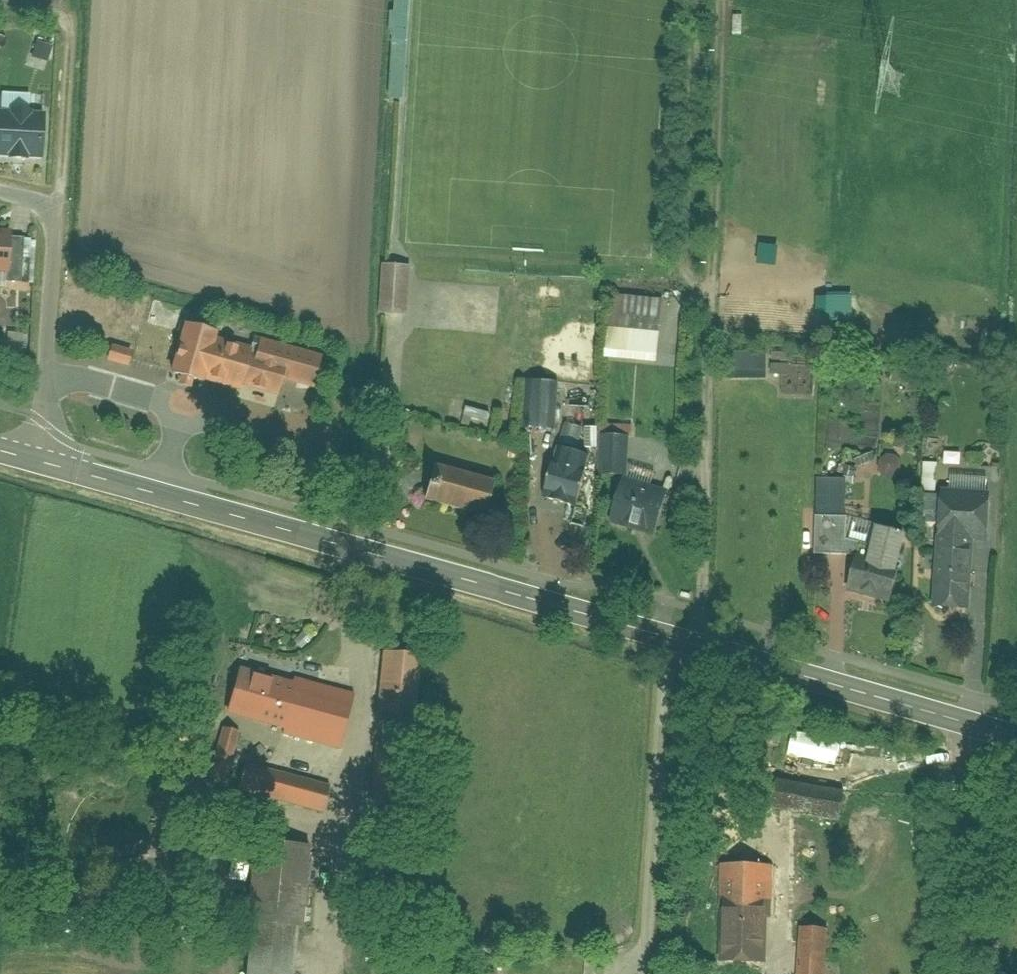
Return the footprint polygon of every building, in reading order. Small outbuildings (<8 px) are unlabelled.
[(33,58),(50,62),(54,46),(37,42),(33,58)] [(45,161),(47,116),(0,114),(0,159),(45,161)] [(0,232),(0,274),(7,275),(6,285),(28,286),(30,250),(11,249),(12,233),(0,232)] [(409,269),(383,268),(381,317),(407,319),(409,269)] [(659,363),(664,299),(611,294),(606,358),(659,363)] [(200,310),(157,299),(151,319),(126,312),(115,353),(148,362),(158,328),(179,334),(166,381),(194,388),(198,373),(276,394),(280,380),(313,389),(319,365),(260,349),(256,364),(223,355),(227,340),(194,331),(200,310)] [(11,334),(8,347),(23,351),(26,337),(11,334)] [(769,378),(769,352),(729,352),(729,378),(769,378)] [(885,380),(895,381),(897,361),(887,360),(885,380)] [(897,383),(916,384),(916,362),(897,362),(897,383)] [(775,375),(791,374),(791,364),(774,365),(775,375)] [(528,431),(562,429),(559,381),(525,383),(528,431)] [(587,445),(587,425),(567,425),(566,445),(587,445)] [(583,474),(552,463),(541,495),(573,505),(583,474)] [(926,486),(939,486),(939,463),(926,463),(926,486)] [(442,469),(433,505),(483,518),(492,482),(442,469)] [(624,475),(609,525),(656,539),(671,489),(624,475)] [(816,479),(816,518),(845,519),(845,480),(816,479)] [(971,538),(990,539),(991,495),(941,494),(938,610),(969,611),(971,538)] [(816,554),(846,554),(847,519),(845,519),(816,518),(816,554)] [(888,602),(906,536),(875,527),(866,558),(858,556),(848,591),(888,602)] [(392,656),(392,714),(419,714),(419,656),(392,656)] [(238,669),(225,715),(282,731),(281,736),(338,751),(354,695),(293,678),(291,683),(238,669)] [(227,782),(240,732),(222,727),(208,777),(227,782)] [(840,763),(843,738),(795,733),(792,758),(840,763)] [(375,743),(367,826),(397,828),(405,746),(375,743)] [(329,786),(244,764),(237,792),(321,814),(329,786)] [(847,784),(776,775),(771,815),(842,824),(847,784)] [(308,847),(259,842),(245,973),(294,973),(308,847)] [(770,958),(770,866),(730,866),(729,958),(770,958)] [(798,923),(793,973),(818,973),(823,925),(798,923)]
